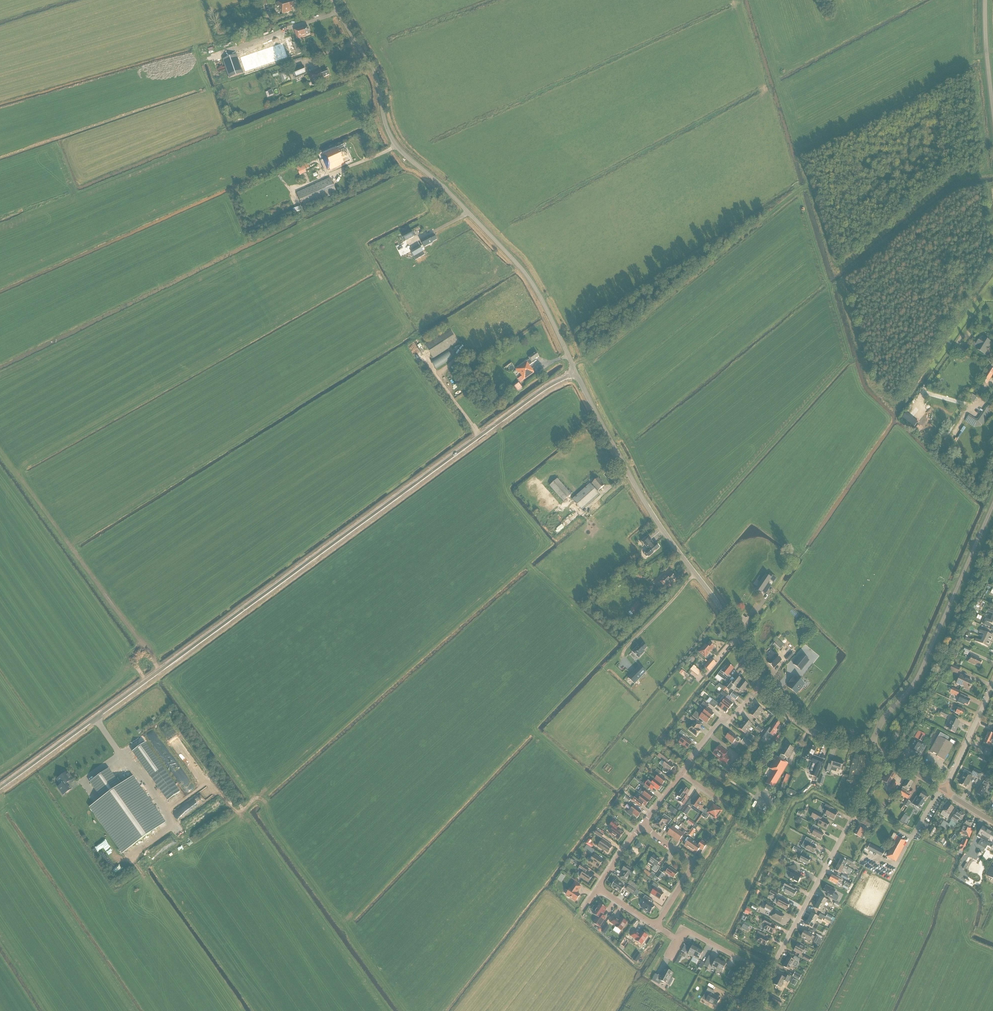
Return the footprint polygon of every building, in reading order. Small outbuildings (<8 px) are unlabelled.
[(281,11),(281,10),(282,14),(293,11),(292,9),(299,7),(296,0),(289,0),(283,0),(278,1),(278,3),(276,3),(277,7),(279,6),(281,11)] [(303,28),(303,27),(294,30),(297,39),(306,36),(306,35),(310,34),(308,26),(303,28)] [(227,77),(283,62),(280,48),(284,47),(287,58),(302,54),(298,41),(293,42),(292,38),(222,56),(227,77)] [(295,79),(301,76),(306,74),(303,66),(292,70),(295,79)] [(313,86),(315,85),(325,81),(324,78),(329,75),(327,70),(322,72),(320,69),(309,73),(313,82),(311,83),(313,86)] [(327,171),(351,161),(344,146),(337,149),(321,156),(323,160),(322,160),(327,171)] [(307,162),(302,164),(302,162),(295,165),(300,175),(306,173),(305,170),(309,168),(307,162)] [(303,207),(337,192),(330,178),(297,193),(303,207)] [(414,236),(411,230),(402,235),(405,241),(414,236)] [(432,242),(437,240),(434,235),(429,238),(429,237),(422,240),(425,247),(432,243),(432,242)] [(420,246),(411,251),(416,260),(425,255),(420,246)] [(450,330),(449,330),(444,323),(420,338),(438,366),(455,355),(450,347),(451,347),(458,342),(450,330)] [(976,349),(984,354),(986,350),(987,351),(988,348),(991,343),(986,339),(982,336),(981,338),(980,338),(976,344),(978,346),(976,349)] [(536,359),(539,357),(536,352),(529,358),(530,359),(516,369),(518,373),(519,372),(522,376),(521,377),(518,379),(521,382),(534,372),(529,365),(536,360),(536,359)] [(992,375),(992,370),(989,367),(981,381),(987,384),(992,375)] [(519,383),(514,386),(518,391),(522,388),(519,383)] [(965,421),(981,429),(990,412),(984,408),(977,420),(968,415),(965,421)] [(907,412),(903,417),(914,427),(918,422),(907,412)] [(571,493),(557,478),(549,485),(563,501),(571,493)] [(576,496),(572,500),(581,510),(600,494),(597,491),(598,490),(599,490),(604,485),(598,478),(592,483),(591,485),(590,484),(576,496)] [(552,531),(555,535),(557,536),(579,516),(574,511),(552,531)] [(648,556),(649,557),(652,554),(660,547),(656,544),(655,545),(648,537),(642,542),(648,549),(644,552),(645,553),(645,554),(644,555),(646,557),(647,557),(648,556)] [(642,577),(635,569),(633,570),(640,578),(640,579),(642,577)] [(671,574),(667,578),(665,576),(659,582),(666,589),(676,578),(671,574)] [(761,576),(758,580),(761,582),(761,583),(756,590),(759,593),(761,593),(762,591),(765,594),(771,586),(767,584),(768,583),(770,580),(773,582),(776,578),(770,574),(768,577),(766,575),(764,579),(761,576)] [(659,594),(664,590),(655,581),(650,586),(659,594)] [(638,603),(631,610),(634,614),(642,607),(638,603)] [(991,642),(992,636),(980,630),(979,632),(984,635),(982,638),(991,642)] [(988,647),(991,642),(982,638),(981,641),(976,639),(975,641),(988,647)] [(772,646),(779,651),(783,646),(784,645),(778,639),(772,646)] [(632,652),(639,658),(645,651),(644,650),(647,647),(643,643),(640,647),(638,645),(632,652)] [(715,647),(710,643),(707,646),(705,644),(698,652),(705,658),(715,647)] [(794,655),(791,652),(785,659),(788,661),(794,655)] [(801,671),(809,660),(801,654),(793,664),(801,671)] [(776,655),(768,663),(774,669),(782,660),(776,655)] [(979,666),(982,661),(979,660),(980,659),(971,655),(968,662),(974,665),(975,664),(979,666)] [(709,671),(716,663),(711,659),(704,667),(709,671)] [(728,674),(733,668),(728,664),(724,670),(722,669),(718,675),(727,682),(731,677),(728,674)] [(957,674),(960,668),(952,665),(950,671),(957,674)] [(635,684),(646,672),(640,666),(628,678),(635,684)] [(698,676),(700,673),(693,667),(690,670),(698,676)] [(968,681),(966,679),(966,678),(960,675),(956,684),(964,687),(963,688),(968,691),(972,682),(968,680),(968,681)] [(736,687),(741,680),(737,676),(732,682),(729,680),(725,687),(729,690),(731,688),(735,690),(736,688),(736,687)] [(802,686),(804,684),(797,678),(795,681),(793,679),(790,683),(791,684),(788,687),(796,694),(798,691),(799,692),(803,687),(802,686)] [(742,692),(748,685),(743,681),(737,688),(742,692)] [(957,697),(960,691),(952,688),(950,693),(957,697)] [(722,703),(729,708),(733,703),(726,698),(728,696),(722,691),(720,694),(724,697),(723,699),(724,700),(722,703)] [(736,700),(739,696),(734,691),(732,694),(730,695),(736,700)] [(963,697),(962,696),(960,696),(957,702),(960,703),(960,704),(964,705),(965,704),(968,705),(970,700),(963,697)] [(947,699),(945,698),(943,702),(945,703),(949,705),(948,709),(953,712),(955,713),(962,716),(965,711),(958,708),(955,707),(953,705),(954,702),(947,699)] [(729,708),(722,703),(720,705),(712,699),(709,704),(714,708),(716,706),(726,713),(729,708)] [(703,713),(710,718),(714,714),(707,709),(709,706),(704,702),(700,706),(705,710),(703,713)] [(753,709),(760,715),(763,710),(756,705),(753,709)] [(756,719),(760,715),(753,709),(749,714),(756,719)] [(710,718),(703,713),(701,715),(696,712),(692,716),(698,721),(700,718),(706,723),(710,718)] [(957,726),(959,722),(952,718),(947,728),(951,730),(951,731),(955,733),(957,728),(956,728),(957,725),(957,726)] [(742,724),(749,729),(752,725),(745,719),(742,724)] [(688,731),(696,737),(701,731),(699,729),(702,725),(696,721),(693,725),(693,724),(688,731)] [(780,724),(776,721),(772,726),(770,725),(769,727),(766,726),(759,737),(765,740),(769,733),(774,737),(781,726),(779,725),(780,724)] [(745,734),(749,729),(742,724),(738,728),(745,734)] [(163,732),(169,736),(172,732),(167,728),(166,728),(163,732)] [(681,745),(687,749),(692,743),(685,738),(687,735),(681,731),(679,734),(683,737),(681,739),(679,740),(679,745),(681,745)] [(740,740),(737,738),(730,732),(726,737),(729,740),(729,741),(732,744),(735,740),(738,742),(740,740)] [(929,746),(936,734),(934,733),(927,745),(929,746)] [(949,738),(940,733),(938,736),(929,752),(933,754),(933,753),(937,755),(937,757),(944,761),(953,745),(953,744),(949,742),(947,741),(949,738)] [(752,743),(756,738),(751,735),(747,739),(752,743)] [(992,748),(992,741),(986,737),(983,743),(989,745),(988,748),(986,747),(984,750),(985,750),(983,753),(989,756),(992,748)] [(748,747),(752,743),(744,738),(741,742),(748,747)] [(920,756),(923,750),(926,746),(923,745),(923,744),(920,743),(917,742),(912,751),(920,756)] [(145,743),(132,752),(167,800),(179,792),(145,743)] [(773,771),(765,783),(773,788),(788,763),(783,761),(785,757),(788,758),(790,754),(791,755),(792,753),(791,753),(792,752),(793,750),(794,748),(790,747),(791,746),(790,746),(786,744),(780,754),(781,754),(779,758),(776,756),(774,760),(775,760),(769,769),(773,771)] [(816,750),(816,748),(810,745),(808,749),(806,748),(802,758),(811,761),(816,750)] [(727,753),(719,746),(717,748),(716,748),(714,750),(715,751),(713,753),(721,760),(720,761),(725,765),(730,759),(725,755),(727,753)] [(670,772),(674,766),(668,762),(671,759),(667,757),(662,752),(658,757),(665,762),(662,766),(665,768),(664,770),(664,772),(665,772),(667,772),(668,771),(670,772)] [(861,776),(865,759),(864,759),(864,756),(856,754),(854,759),(853,759),(850,773),(849,773),(848,778),(847,778),(846,782),(852,784),(853,780),(855,774),(861,776)] [(816,778),(821,767),(823,760),(814,756),(811,763),(815,764),(811,775),(816,778)] [(841,770),(844,762),(833,759),(831,766),(828,765),(826,771),(830,773),(832,767),(841,770)] [(986,776),(991,767),(987,765),(983,774),(986,776)] [(165,823),(132,777),(120,785),(108,769),(90,782),(102,799),(90,807),(123,853),(165,823)] [(655,780),(661,785),(662,785),(666,780),(660,775),(662,773),(657,769),(654,773),(657,776),(654,780),(655,780)] [(982,774),(974,769),(972,774),(969,772),(968,775),(965,773),(960,781),(961,782),(959,784),(965,788),(967,785),(968,785),(973,776),(979,779),(982,774)] [(71,789),(67,783),(72,779),(67,772),(61,776),(56,780),(60,785),(57,788),(63,795),(71,789)] [(891,781),(895,775),(890,772),(887,778),(884,777),(881,781),(889,785),(890,785),(891,785),(889,787),(893,790),(897,785),(891,781)] [(908,790),(913,782),(907,779),(902,787),(903,787),(901,790),(902,790),(899,794),(908,799),(910,795),(906,792),(907,790),(908,790)] [(661,785),(655,780),(654,780),(652,783),(648,780),(645,785),(650,788),(652,786),(657,790),(661,785)] [(981,786),(977,794),(982,797),(986,789),(989,784),(984,781),(981,786)] [(648,791),(650,788),(645,785),(639,793),(642,795),(649,801),(653,795),(648,791)] [(684,805),(688,798),(685,796),(689,791),(683,787),(677,796),(680,798),(678,801),(684,805)] [(929,796),(922,792),(920,796),(920,797),(920,798),(917,796),(912,803),(921,809),(925,802),(924,801),(925,800),(926,800),(929,796)] [(649,801),(642,795),(639,799),(636,796),(633,800),(641,807),(643,804),(645,806),(649,801)] [(700,811),(704,806),(700,804),(702,801),(697,797),(691,805),(689,807),(686,805),(681,812),(686,816),(691,808),(693,809),(694,807),(697,809),(697,808),(700,811)] [(634,806),(631,804),(630,806),(632,808),(630,811),(629,810),(627,813),(631,816),(633,814),(637,817),(641,811),(634,806)] [(834,820),(837,814),(830,810),(831,807),(826,804),(823,810),(827,812),(825,815),(834,820)] [(947,818),(949,815),(954,808),(947,804),(943,811),(940,814),(947,818)] [(718,808),(713,805),(709,810),(706,808),(701,816),(706,820),(710,815),(716,819),(719,813),(720,814),(722,810),(719,808),(718,808)] [(946,823),(943,828),(946,830),(949,825),(953,827),(959,819),(961,820),(964,815),(957,810),(954,815),(950,820),(951,821),(949,824),(946,823)] [(826,829),(829,823),(821,819),(823,816),(814,812),(811,817),(819,821),(818,825),(826,829)] [(672,820),(664,814),(662,817),(661,815),(656,821),(653,824),(657,827),(657,826),(661,829),(664,824),(667,826),(672,820)] [(869,827),(872,822),(863,817),(861,823),(869,827)] [(970,828),(973,822),(966,819),(962,826),(959,833),(970,838),(973,829),(970,828)] [(612,828),(609,833),(618,840),(623,833),(617,828),(619,825),(613,821),(609,826),(612,828)] [(673,838),(678,830),(674,828),(676,825),(674,824),(667,833),(673,838)] [(821,840),(824,834),(818,831),(819,828),(813,825),(811,830),(814,832),(812,835),(821,840)] [(863,827),(861,826),(860,828),(858,827),(854,834),(863,839),(868,829),(863,826),(863,827)] [(932,838),(937,829),(932,826),(927,835),(932,838)] [(989,846),(992,839),(992,833),(983,827),(977,837),(981,839),(978,845),(985,849),(987,846),(989,846)] [(678,830),(673,838),(679,842),(685,832),(683,830),(682,833),(678,830)] [(896,861),(904,846),(903,846),(906,841),(896,836),(893,841),(894,841),(886,857),(893,860),(896,861)] [(690,850),(695,842),(689,838),(684,846),(690,850)] [(806,838),(801,847),(805,849),(813,853),(816,848),(811,845),(813,841),(806,838)] [(608,853),(612,846),(607,842),(603,839),(598,847),(604,851),(608,853)] [(964,851),(968,840),(964,839),(960,850),(964,851)] [(699,845),(695,842),(690,850),(696,854),(700,848),(702,850),(707,844),(702,841),(699,845)] [(882,856),(885,851),(870,843),(867,848),(882,856)] [(783,861),(785,857),(779,853),(777,857),(775,861),(779,863),(781,859),(783,861)] [(591,854),(587,861),(589,863),(598,868),(603,860),(595,855),(594,856),(591,854)] [(807,865),(810,859),(803,855),(799,860),(807,865)] [(653,856),(649,861),(648,863),(653,867),(651,869),(656,873),(660,867),(658,865),(661,861),(653,856)] [(572,857),(570,861),(578,865),(580,861),(572,857)] [(848,870),(850,872),(852,869),(849,868),(845,866),(847,863),(840,859),(837,865),(844,868),(848,870),(847,870),(848,870)] [(580,870),(577,875),(580,877),(588,882),(593,876),(587,872),(589,869),(587,868),(581,864),(578,869),(580,870)] [(630,876),(634,870),(626,865),(622,870),(624,872),(621,877),(626,881),(629,875),(630,876)] [(798,882),(801,876),(797,873),(798,873),(797,870),(796,865),(786,868),(787,871),(791,873),(790,875),(789,876),(790,879),(792,879),(798,882)] [(841,874),(844,868),(837,865),(834,870),(841,874)] [(673,878),(677,873),(669,867),(665,873),(673,878)] [(843,882),(842,881),(839,879),(832,876),(829,880),(836,884),(837,882),(842,885),(843,882)] [(620,893),(625,887),(615,880),(611,887),(615,889),(614,890),(616,891),(617,891),(620,893)] [(848,888),(850,886),(851,883),(846,880),(843,886),(848,888)] [(638,886),(630,881),(628,884),(636,889),(638,886)] [(796,887),(786,882),(783,887),(782,888),(783,888),(782,891),(785,892),(784,893),(788,895),(788,894),(793,897),(797,891),(795,890),(796,887)] [(577,893),(581,887),(575,883),(571,889),(570,889),(566,895),(567,896),(567,897),(569,898),(570,897),(576,901),(580,895),(577,893)] [(659,899),(664,893),(657,889),(659,886),(654,883),(650,889),(652,890),(653,891),(650,894),(654,897),(654,896),(659,899)] [(633,894),(636,890),(629,885),(626,890),(633,894)] [(827,886),(824,891),(828,894),(827,897),(836,902),(839,897),(834,894),(836,890),(827,886)] [(650,913),(655,906),(652,904),(654,902),(645,896),(643,898),(646,900),(641,907),(645,910),(644,910),(644,911),(646,912),(647,912),(647,911),(650,913)] [(777,896),(773,903),(777,905),(783,908),(783,907),(787,909),(790,904),(786,902),(787,901),(780,898),(777,896)] [(824,906),(825,905),(826,902),(830,904),(831,902),(827,900),(820,897),(817,903),(824,906)] [(774,907),(763,901),(760,907),(765,909),(766,908),(772,911),(774,907)] [(828,907),(825,905),(824,906),(817,903),(814,908),(821,912),(824,907),(827,909),(828,907)] [(592,910),(594,911),(593,914),(597,917),(593,923),(599,927),(605,918),(602,916),(607,909),(600,904),(597,907),(595,906),(594,906),(592,910)] [(780,922),(784,915),(776,911),(772,918),(780,922)] [(815,923),(816,922),(818,919),(821,920),(822,918),(818,916),(818,917),(811,914),(808,919),(815,923)] [(619,921),(614,917),(610,922),(616,926),(615,927),(621,931),(627,922),(621,918),(619,921)] [(764,929),(772,934),(776,927),(771,925),(772,923),(765,919),(762,924),(766,926),(764,929)] [(819,924),(816,922),(815,923),(808,919),(805,925),(812,929),(815,924),(818,926),(819,924)] [(605,934),(610,927),(606,924),(601,932),(605,934)] [(640,935),(638,934),(638,933),(634,931),(630,936),(636,940),(636,941),(642,945),(648,936),(641,932),(640,935)] [(765,946),(768,940),(762,937),(763,934),(758,931),(755,936),(759,938),(757,942),(765,946)] [(815,937),(812,936),(812,935),(804,931),(801,937),(809,941),(810,939),(813,940),(813,941),(816,943),(818,938),(815,936),(815,937)] [(625,938),(620,945),(624,948),(629,941),(625,938)] [(807,952),(808,950),(797,944),(794,951),(801,955),(804,950),(807,952)] [(689,953),(688,954),(693,957),(698,948),(693,946),(692,947),(690,945),(689,947),(685,945),(682,951),(685,953),(686,951),(689,953)] [(703,951),(698,948),(693,957),(699,960),(702,953),(703,951)] [(794,957),(793,960),(788,957),(783,967),(790,970),(792,966),(796,968),(800,960),(794,957)] [(716,958),(712,967),(717,970),(722,961),(716,958)] [(722,961),(717,970),(722,973),(727,964),(722,961)] [(658,975),(655,980),(658,982),(659,980),(667,984),(670,985),(673,980),(670,978),(673,973),(665,969),(665,970),(661,976),(660,976),(658,975)] [(790,978),(785,975),(783,977),(779,975),(774,984),(780,988),(784,981),(787,983),(790,978)] [(715,992),(708,989),(706,992),(710,994),(706,1001),(716,1006),(720,999),(713,995),(715,992)] [(780,1006),(782,1002),(774,997),(771,1001),(780,1006)]
